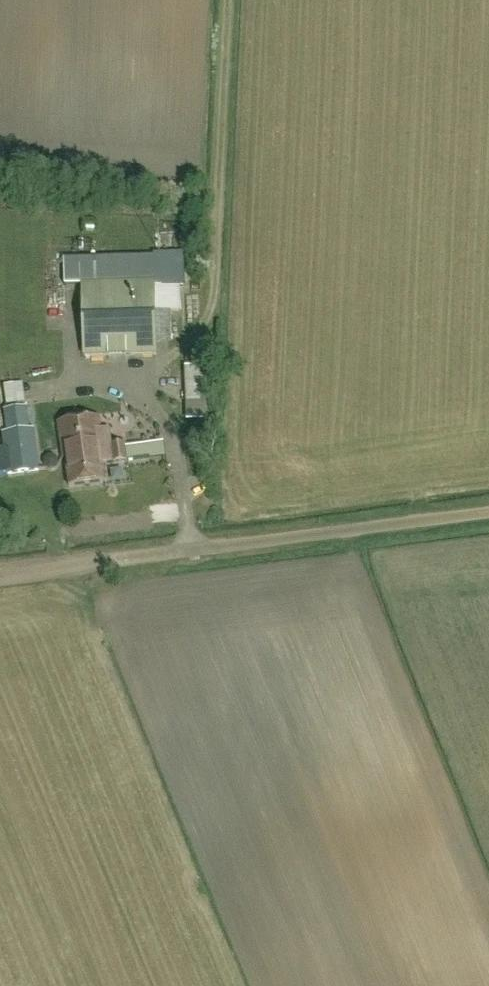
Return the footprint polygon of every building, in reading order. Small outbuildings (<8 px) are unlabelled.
[(152,354),(150,283),(79,285),(80,356),(152,354)] [(203,400),(201,366),(182,368),(184,401),(203,400)] [(10,382),(11,402),(29,401),(28,381),(10,382)] [(29,431),(26,407),(4,410),(7,433),(0,434),(0,439),(4,472),(35,468),(30,431),(29,431)] [(99,463),(110,462),(123,460),(145,457),(143,446),(123,449),(122,444),(112,445),(110,428),(97,430),(95,419),(55,424),(60,457),(62,457),(66,486),(101,482),(99,463)]
